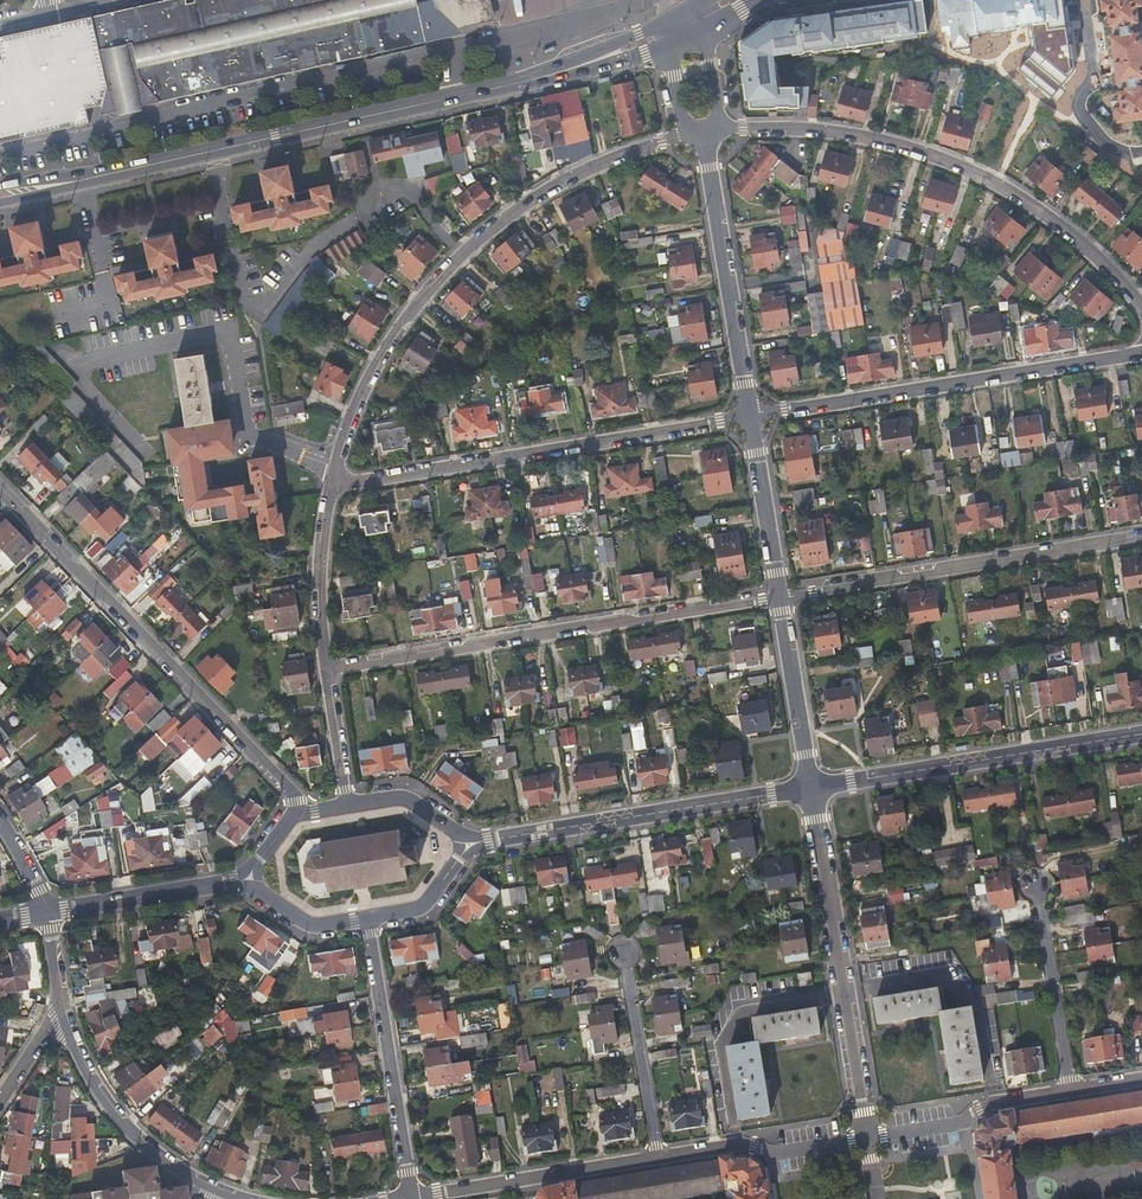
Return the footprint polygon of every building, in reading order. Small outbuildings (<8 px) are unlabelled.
[(92,18),(99,50),(186,30),(204,26),(198,0),(171,0),(92,18)] [(244,43),(261,39),(349,19),(356,18),(418,4),(417,0),(319,0),(308,2),(290,6),(204,26),(186,30),(99,50),(109,88),(106,106),(107,111),(158,99),(141,79),(138,67),(244,43)] [(289,0),(198,0),(204,26),(290,6),(289,0)] [(440,35),(462,30),(459,27),(442,13),(445,3),(461,0),(434,0),(418,4),(420,10),(434,7),(440,35)] [(491,20),(486,0),(461,0),(445,3),(442,13),(459,27),(491,20)] [(491,20),(496,19),(491,0),(486,0),(491,20)] [(504,11),(512,8),(509,0),(500,0),(504,11)] [(523,21),(541,19),(539,0),(521,0),(523,21)] [(565,14),(577,12),(575,0),(564,0),(565,14)] [(809,87),(781,87),(781,77),(778,77),(776,63),(775,63),(775,57),(919,38),(918,34),(928,33),(924,0),(916,0),(772,21),(740,43),(743,73),(740,73),(742,85),(745,85),(747,103),(750,102),(750,110),(776,109),(776,108),(789,108),(789,109),(799,110),(799,108),(808,108),(809,87)] [(970,0),(955,0),(957,10),(955,11),(957,19),(972,17),(970,0)] [(972,17),(989,13),(988,4),(986,5),(985,0),(970,0),(972,17)] [(1035,0),(1021,0),(1022,8),(1036,6),(1035,0)] [(1103,9),(1108,8),(1111,24),(1120,22),(1121,31),(1118,31),(1119,34),(1112,35),(1117,69),(1115,69),(1116,73),(1117,73),(1118,79),(1127,78),(1129,86),(1126,86),(1127,90),(1120,91),(1122,106),(1117,107),(1118,119),(1141,116),(1141,87),(1137,88),(1135,76),(1141,75),(1141,58),(1138,32),(1132,33),(1130,21),(1137,20),(1135,4),(1140,4),(1139,0),(1101,0),(1103,9)] [(356,18),(364,52),(440,35),(434,7),(420,10),(418,4),(356,18)] [(1017,9),(1006,11),(1008,29),(1019,28),(1017,9)] [(1008,34),(1005,10),(996,12),(1000,35),(1008,34)] [(1073,32),(1070,12),(1055,14),(1057,34),(1073,32)] [(92,18),(0,38),(0,50),(2,59),(0,60),(0,144),(91,124),(88,110),(97,108),(106,106),(109,88),(99,50),(92,18)] [(349,19),(356,54),(364,52),(356,18),(349,19)] [(261,39),(269,74),(356,54),(349,19),(261,39)] [(244,43),(252,78),(269,74),(261,39),(244,43)] [(141,79),(158,99),(252,78),(244,43),(138,67),(141,79)] [(961,67),(968,66),(976,65),(974,48),(958,50),(960,62),(961,67)] [(960,62),(958,50),(950,52),(952,64),(960,62)] [(1065,51),(1067,61),(1077,59),(1075,50),(1065,51)] [(1022,56),(1024,67),(1045,64),(1043,53),(1022,56)] [(978,55),(979,64),(980,72),(997,70),(991,54),(978,55)] [(894,63),(892,71),(901,73),(906,55),(896,56),(894,63)] [(890,77),(892,71),(894,63),(884,61),(880,74),(890,77)] [(946,79),(950,64),(942,62),(938,77),(946,79)] [(960,67),(955,66),(950,64),(946,79),(944,84),(954,87),(960,67)] [(972,84),(976,85),(980,86),(983,78),(975,75),(972,84)] [(915,81),(912,80),(898,76),(892,99),(909,103),(915,81)] [(915,81),(909,103),(926,108),(929,95),(922,93),(925,84),(915,81)] [(635,100),(633,91),(631,83),(611,87),(617,111),(632,107),(631,101),(635,100)] [(860,86),(859,92),(857,91),(850,117),(863,121),(869,100),(866,99),(867,93),(869,89),(860,86)] [(836,113),(850,117),(857,91),(844,87),(836,113)] [(588,141),(576,90),(540,98),(542,106),(548,133),(548,134),(560,131),(564,146),(588,141)] [(824,92),(815,94),(807,120),(816,120),(824,92)] [(979,120),(984,121),(988,122),(992,107),(983,104),(979,120)] [(548,134),(548,133),(542,106),(527,109),(531,125),(529,125),(532,136),(535,149),(543,147),(547,166),(555,164),(548,134)] [(632,107),(617,111),(622,135),(642,132),(638,115),(634,116),(632,107)] [(941,141),(954,145),(961,118),(948,114),(941,141)] [(481,120),(486,146),(504,142),(502,133),(500,133),(496,116),(481,120)] [(961,118),(954,145),(966,148),(974,121),(961,118)] [(486,146),(481,120),(466,123),(470,140),(468,141),(470,150),(486,146)] [(586,122),(587,126),(588,130),(594,128),(593,121),(586,122)] [(449,151),(460,149),(456,132),(445,135),(449,151)] [(370,149),(372,162),(401,155),(406,178),(422,175),(420,165),(440,161),(434,134),(411,139),(410,136),(403,138),(402,133),(375,140),(376,147),(370,149)] [(1075,149),(1078,145),(1082,140),(1078,137),(1071,145),(1075,149)] [(1078,145),(1087,153),(1092,147),(1082,140),(1078,145)] [(1084,157),(1090,161),(1098,152),(1092,147),(1087,153),(1084,157)] [(749,168),(762,178),(770,169),(778,175),(775,178),(790,190),(792,187),(805,187),(805,175),(796,175),(762,148),(753,160),(755,161),(749,168)] [(372,162),(370,149),(360,151),(363,164),(372,162)] [(358,169),(360,176),(366,175),(363,164),(360,151),(343,154),(347,171),(358,169)] [(831,180),(839,155),(826,151),(819,176),(831,180)] [(347,171),(343,154),(330,157),(335,181),(349,178),(347,171)] [(459,154),(447,156),(451,176),(454,175),(462,173),(461,168),(463,168),(459,154)] [(1035,180),(1039,183),(1054,165),(1041,154),(1030,167),(1035,180)] [(839,155),(831,180),(845,184),(850,166),(847,165),(849,159),(839,155)] [(515,181),(520,180),(525,178),(520,156),(510,158),(515,181)] [(276,222),(276,225),(277,228),(303,222),(302,217),(331,210),(329,201),(334,199),(331,185),(314,189),(315,196),(291,201),(289,193),(295,191),(289,165),(262,172),(269,197),(275,196),(277,204),(253,210),(251,202),(234,206),(238,222),(243,221),(246,229),(276,222)] [(1054,165),(1039,183),(1052,194),(1062,183),(1057,179),(1062,172),(1054,165)] [(662,196),(671,182),(662,178),(664,175),(651,167),(641,184),(662,196)] [(733,185),(741,191),(748,197),(762,178),(749,168),(744,176),(742,174),(733,185)] [(347,171),(348,175),(349,178),(360,176),(358,169),(347,171)] [(1057,179),(1062,183),(1067,176),(1062,172),(1057,179)] [(463,173),(462,173),(454,175),(464,187),(470,181),(463,173)] [(458,185),(451,176),(432,182),(436,192),(458,185)] [(1088,200),(1094,205),(1105,193),(1086,177),(1073,192),(1086,202),(1088,200)] [(679,187),(671,182),(662,196),(683,208),(693,191),(681,184),(679,187)] [(929,187),(926,196),(924,205),(937,209),(944,185),(933,182),(932,188),(929,187)] [(465,193),(481,212),(491,205),(486,199),(489,197),(481,186),(478,189),(475,185),(465,193)] [(944,185),(937,209),(950,213),(957,189),(944,185)] [(805,204),(809,204),(813,204),(814,187),(805,188),(805,204)] [(481,212),(465,193),(453,202),(465,216),(463,217),(468,223),(481,212)] [(573,201),(586,225),(600,218),(586,193),(573,201)] [(885,198),(885,197),(872,193),(863,220),(877,225),(885,198)] [(1105,193),(1094,205),(1101,211),(1099,213),(1112,224),(1124,209),(1105,193)] [(885,198),(877,225),(889,229),(897,201),(885,198)] [(575,232),(586,225),(573,201),(561,207),(575,232)] [(616,201),(609,204),(616,219),(623,215),(616,201)] [(609,221),(612,220),(616,219),(609,204),(609,203),(602,206),(609,221)] [(779,206),(781,215),(795,212),(794,203),(779,206)] [(995,239),(1011,220),(998,209),(982,228),(995,239)] [(795,212),(781,215),(782,223),(797,221),(795,212)] [(833,231),(844,234),(849,216),(849,215),(839,212),(833,231)] [(435,220),(447,234),(454,227),(442,214),(435,220)] [(849,216),(844,234),(842,240),(848,241),(853,242),(860,220),(849,216)] [(1009,251),(1017,242),(1025,232),(1011,220),(995,239),(1009,251)] [(23,281),(24,286),(52,280),(51,275),(79,268),(77,258),(82,257),(79,243),(62,246),(64,253),(40,259),(37,249),(46,247),(40,222),(12,229),(18,254),(23,252),(25,262),(1,268),(0,264),(0,287),(23,281)] [(829,230),(823,226),(825,234),(815,236),(816,240),(830,237),(829,230)] [(1113,244),(1126,256),(1141,237),(1128,226),(1113,244)] [(335,264),(369,243),(360,228),(326,249),(335,264)] [(402,240),(404,238),(406,235),(397,228),(393,233),(402,240)] [(523,261),(539,249),(523,229),(507,241),(523,261)] [(627,243),(647,239),(645,229),(622,234),(623,243),(627,243)] [(556,248),(559,246),(562,244),(553,230),(546,234),(555,247),(556,248)] [(842,240),(835,235),(829,230),(830,237),(816,240),(819,256),(818,257),(823,289),(809,291),(814,326),(798,328),(799,337),(829,332),(824,302),(859,297),(856,280),(857,280),(856,277),(851,278),(849,269),(846,251),(842,240)] [(158,262),(160,268),(162,274),(136,280),(134,273),(118,277),(122,294),(128,292),(129,301),(161,293),(161,297),(186,291),(185,287),(216,279),(214,272),(218,271),(214,254),(197,258),(199,267),(174,272),(171,259),(178,257),(172,232),(146,238),(152,264),(158,262)] [(753,254),(776,250),(773,232),(750,237),(753,254)] [(555,247),(546,234),(539,239),(548,252),(555,247)] [(436,251),(419,235),(407,249),(423,265),(436,251)] [(1126,256),(1139,267),(1141,263),(1141,237),(1126,256)] [(649,248),(647,239),(627,243),(629,251),(649,248)] [(895,256),(899,241),(892,239),(887,254),(895,256)] [(508,273),(523,261),(507,241),(496,250),(498,252),(496,254),(494,256),(508,273)] [(895,256),(896,257),(904,259),(908,243),(899,241),(895,256)] [(966,248),(961,246),(957,244),(949,262),(959,265),(966,248)] [(668,252),(671,268),(694,264),(691,247),(668,252)] [(927,247),(924,259),(920,271),(929,272),(936,249),(927,247)] [(792,264),(797,263),(803,262),(800,248),(789,250),(792,264)] [(416,273),(423,265),(407,249),(394,262),(408,275),(413,271),(416,273)] [(778,261),(776,250),(753,254),(756,270),(771,268),(770,262),(778,261)] [(1013,272),(1029,286),(1046,266),(1030,252),(1013,272)] [(308,265),(309,266),(311,267),(262,329),(275,338),(323,276),(321,275),(327,267),(314,257),(308,265)] [(367,260),(362,267),(380,281),(386,274),(367,260)] [(671,268),(671,270),(675,288),(683,286),(683,283),(696,281),(694,264),(671,268)] [(1044,299),(1051,290),(1059,282),(1054,277),(1056,275),(1046,266),(1029,286),(1044,299)] [(375,287),(378,284),(380,281),(362,267),(357,274),(375,287)] [(990,286),(998,276),(1001,274),(994,268),(984,281),(990,286)] [(576,290),(579,288),(581,287),(570,270),(564,274),(576,290)] [(989,288),(992,291),(995,294),(1006,282),(998,276),(990,286),(989,288)] [(455,292),(471,306),(483,293),(468,277),(455,292)] [(808,286),(807,282),(806,277),(785,281),(786,290),(808,286)] [(1079,302),(1084,307),(1099,288),(1085,277),(1075,290),(1079,302)] [(889,291),(901,290),(900,279),(889,280),(889,291)] [(513,302),(515,300),(518,297),(508,285),(501,290),(513,302)] [(646,290),(647,295),(648,299),(665,297),(663,287),(646,290)] [(1099,288),(1084,307),(1098,317),(1112,300),(1099,288)] [(763,312),(786,308),(783,291),(761,295),(763,312)] [(471,306),(455,292),(442,305),(458,320),(471,306)] [(1058,293),(1048,308),(1056,313),(1066,299),(1058,293)] [(670,306),(669,298),(656,301),(657,309),(670,306)] [(356,313),(375,326),(384,312),(366,299),(356,313)] [(830,333),(834,333),(838,332),(836,316),(859,312),(856,299),(826,304),(830,333)] [(965,330),(963,316),(961,302),(950,304),(952,317),(955,332),(965,330)] [(1011,319),(1015,319),(1019,318),(1017,303),(1009,304),(1011,319)] [(680,326),(704,322),(701,305),(677,309),(680,326)] [(789,326),(786,308),(763,312),(764,312),(766,329),(789,326)] [(361,339),(363,336),(365,334),(368,336),(375,326),(356,313),(350,323),(357,327),(353,333),(361,339)] [(983,316),(988,344),(1000,342),(995,313),(983,316)] [(1117,313),(1112,329),(1119,331),(1124,316),(1117,313)] [(975,346),(987,344),(988,344),(983,316),(970,318),(975,346)] [(944,334),(955,332),(952,317),(942,319),(944,334)] [(680,326),(670,328),(673,344),(707,339),(704,322),(680,326)] [(924,325),(928,353),(942,351),(938,322),(924,325)] [(320,334),(334,342),(339,335),(318,323),(314,331),(320,334)] [(346,328),(353,333),(357,327),(350,323),(346,328)] [(928,353),(924,325),(910,327),(914,356),(928,353)] [(1046,326),(1050,350),(1072,346),(1070,331),(1059,333),(1057,325),(1046,326)] [(1027,354),(1050,350),(1046,326),(1023,330),(1027,354)] [(649,332),(650,336),(650,339),(659,338),(658,330),(649,332)] [(464,332),(461,335),(458,339),(471,349),(476,342),(464,332)] [(330,350),(332,346),(334,342),(320,334),(315,342),(330,350)] [(410,347),(430,360),(440,345),(424,334),(420,339),(416,337),(410,347)] [(635,334),(628,336),(620,337),(621,344),(637,341),(635,334)] [(471,349),(458,339),(453,345),(471,360),(476,353),(471,349)] [(451,374),(430,360),(410,347),(402,360),(405,362),(402,368),(412,374),(411,377),(396,382),(399,392),(393,394),(395,402),(453,383),(451,374)] [(659,350),(660,355),(660,360),(677,356),(676,347),(659,350)] [(770,358),(773,370),(796,366),(794,354),(784,356),(783,349),(772,351),(773,357),(770,358)] [(868,354),(872,379),(893,375),(891,360),(879,361),(877,353),(868,354)] [(868,354),(861,356),(846,358),(850,382),(872,379),(868,354)] [(208,384),(204,355),(176,360),(187,427),(168,430),(179,499),(186,498),(187,509),(192,508),(194,522),(212,519),(213,521),(249,515),(247,504),(260,501),(261,514),(258,514),(262,538),(285,534),(282,514),(276,515),(270,478),(276,477),(273,457),(250,461),(254,480),(243,482),(243,486),(209,492),(203,453),(214,451),(215,454),(231,451),(229,441),(233,440),(230,419),(215,422),(210,393),(213,392),(212,383),(208,384)] [(813,363),(814,371),(815,379),(824,378),(821,362),(813,363)] [(687,368),(690,384),(713,379),(710,364),(687,368)] [(345,387),(351,372),(344,369),(343,371),(331,365),(331,368),(324,365),(319,375),(345,387)] [(776,387),(798,384),(796,366),(773,370),(776,387)] [(502,384),(506,383),(511,382),(508,367),(499,368),(502,384)] [(494,385),(497,385),(500,384),(497,369),(491,370),(494,385)] [(575,386),(583,385),(581,369),(573,371),(575,386)] [(338,401),(345,387),(319,375),(314,386),(317,387),(320,389),(320,391),(331,396),(331,398),(338,401)] [(1118,380),(1121,395),(1131,394),(1128,378),(1118,380)] [(552,379),(540,381),(542,389),(554,387),(552,379)] [(713,379),(690,384),(693,401),(716,396),(713,379)] [(626,383),(611,386),(615,413),(634,410),(632,399),(626,400),(623,389),(628,388),(626,383)] [(615,413),(611,386),(590,390),(591,395),(595,395),(597,405),(591,406),(593,417),(615,413)] [(540,389),(544,413),(565,410),(562,393),(555,394),(554,387),(542,389),(540,389)] [(1109,415),(1107,401),(1105,388),(1090,390),(1095,417),(1109,415)] [(520,417),(544,413),(540,389),(516,394),(520,417)] [(645,392),(648,408),(657,406),(654,390),(645,392)] [(1095,417),(1090,390),(1078,392),(1082,419),(1095,417)] [(642,409),(648,408),(645,392),(638,393),(642,409)] [(274,407),(274,412),(275,418),(304,413),(302,402),(274,407)] [(437,419),(442,418),(446,417),(444,402),(435,404),(437,419)] [(435,404),(426,405),(429,420),(437,419),(435,404)] [(471,409),(476,436),(496,433),(494,422),(487,423),(485,414),(488,413),(487,407),(484,408),(484,406),(471,409)] [(458,411),(458,412),(458,413),(454,414),(455,418),(459,417),(460,428),(452,429),(454,440),(476,436),(471,409),(458,411)] [(30,426),(33,429),(35,432),(48,421),(42,415),(30,426)] [(1032,445),(1033,445),(1046,443),(1042,415),(1028,417),(1032,445)] [(1032,445),(1028,417),(1014,419),(1019,447),(1032,445)] [(894,421),(898,449),(912,446),(908,419),(894,421)] [(389,423),(393,449),(405,447),(403,439),(407,438),(406,426),(402,426),(401,421),(389,423)] [(884,451),(898,449),(894,421),(880,423),(884,451)] [(1103,443),(1105,442),(1108,442),(1105,421),(1099,422),(1103,443)] [(102,423),(90,434),(105,449),(121,466),(129,475),(141,488),(145,491),(140,462),(102,423)] [(389,423),(388,424),(374,426),(377,443),(381,443),(382,451),(393,449),(389,423)] [(963,428),(967,455),(981,453),(977,426),(963,428)] [(844,430),(845,439),(847,449),(856,447),(856,444),(864,443),(862,427),(844,430)] [(954,458),(967,455),(963,428),(949,430),(954,458)] [(815,444),(814,439),(813,434),(784,439),(788,460),(812,456),(810,445),(815,444)] [(1007,436),(998,438),(1000,449),(1009,448),(1007,436)] [(1057,443),(1058,452),(1060,460),(1076,457),(1073,441),(1057,443)] [(32,472),(48,456),(34,442),(18,457),(32,472)] [(928,473),(932,472),(936,472),(932,448),(924,450),(928,473)] [(89,497),(121,466),(105,449),(72,481),(61,492),(55,497),(80,523),(98,506),(89,497)] [(1019,450),(1009,452),(999,453),(1001,467),(1021,464),(1019,450)] [(704,475),(728,471),(725,451),(700,455),(704,475)] [(847,453),(847,458),(848,463),(856,462),(854,451),(847,453)] [(1097,454),(1089,455),(1089,458),(1091,471),(1100,469),(1097,454)] [(46,477),(49,479),(51,481),(62,471),(48,456),(32,472),(41,482),(46,477)] [(812,456),(788,460),(791,480),(816,476),(812,456)] [(656,460),(657,471),(659,482),(668,481),(664,458),(656,460)] [(1089,458),(1086,459),(1082,460),(1084,476),(1092,475),(1091,471),(1089,458)] [(627,492),(630,492),(652,488),(650,477),(638,479),(636,463),(622,465),(627,492)] [(627,492),(622,465),(609,467),(612,483),(606,484),(608,496),(627,492)] [(707,495),(719,492),(732,490),(728,471),(704,475),(707,495)] [(54,484),(61,492),(72,481),(65,473),(54,484)] [(129,475),(120,484),(133,496),(141,488),(129,475)] [(946,494),(944,478),(937,479),(936,479),(938,495),(946,494)] [(936,479),(931,480),(927,480),(930,497),(938,495),(936,479)] [(1039,518),(1060,515),(1056,490),(1054,479),(1038,482),(1039,493),(1047,492),(1048,501),(1036,502),(1039,518)] [(483,487),(488,515),(510,511),(508,500),(500,501),(499,493),(503,492),(501,484),(483,487)] [(471,492),(469,493),(467,493),(468,499),(472,499),(473,506),(466,508),(467,519),(488,515),(483,487),(470,490),(471,492)] [(875,489),(877,501),(879,512),(888,511),(884,487),(875,489)] [(976,490),(978,504),(988,502),(987,496),(992,496),(991,487),(976,490)] [(1056,490),(1060,515),(1083,511),(1080,487),(1056,490)] [(793,491),(795,502),(815,499),(813,488),(793,491)] [(557,497),(559,512),(585,508),(582,489),(565,492),(565,496),(557,497)] [(422,512),(426,511),(430,511),(427,495),(419,496),(422,512)] [(548,499),(547,497),(547,495),(532,498),(535,516),(559,512),(557,497),(548,499)] [(1131,519),(1141,518),(1141,502),(1139,503),(1138,495),(1127,497),(1131,519)] [(1114,498),(1115,503),(1116,507),(1111,507),(1114,522),(1131,519),(1127,497),(1114,498)] [(815,499),(795,502),(797,511),(820,508),(818,498),(815,499)] [(993,509),(1001,508),(1000,500),(992,501),(993,509)] [(977,504),(981,528),(1003,524),(1001,508),(993,509),(989,510),(988,502),(978,504),(977,504)] [(376,533),(377,533),(393,530),(391,521),(389,521),(386,504),(372,507),(376,533)] [(965,506),(966,510),(966,513),(954,515),(957,532),(981,528),(977,504),(965,506)] [(104,513),(98,506),(80,523),(90,533),(96,527),(107,539),(120,527),(117,523),(123,517),(112,505),(104,513)] [(652,506),(654,514),(655,522),(663,521),(661,505),(652,506)] [(362,535),(376,533),(372,507),(358,509),(362,535)] [(598,511),(601,531),(610,530),(607,510),(598,511)] [(588,513),(590,523),(592,533),(601,531),(598,511),(588,513)] [(693,516),(694,522),(695,527),(712,524),(710,513),(693,516)] [(801,543),(825,539),(822,518),(798,522),(801,543)] [(1,551),(17,536),(4,522),(0,525),(0,552),(1,551)] [(524,527),(526,544),(535,542),(532,526),(524,527)] [(515,529),(517,537),(518,545),(526,544),(524,527),(515,529)] [(915,553),(932,550),(929,527),(911,530),(915,553)] [(915,553),(911,530),(894,533),(898,556),(915,553)] [(717,557),(741,553),(738,534),(714,538),(717,557)] [(870,534),(860,535),(863,552),(873,551),(870,534)] [(153,545),(156,548),(158,551),(169,541),(162,535),(153,545)] [(434,536),(436,547),(438,558),(447,557),(444,535),(434,536)] [(17,536),(1,551),(0,552),(0,566),(7,572),(30,550),(17,536)] [(606,562),(610,561),(615,560),(611,537),(602,539),(603,545),(606,562)] [(804,563),(816,561),(828,559),(825,539),(801,543),(804,563)] [(379,549),(379,550),(394,548),(393,541),(378,544),(379,549)] [(87,553),(89,556),(92,558),(103,548),(97,543),(87,553)] [(598,563),(606,562),(603,545),(596,546),(598,563)] [(98,564),(115,581),(138,559),(126,548),(121,553),(119,551),(112,557),(109,553),(98,564)] [(363,558),(373,557),(380,556),(379,550),(379,549),(362,552),(363,558)] [(473,552),(468,553),(464,554),(467,571),(476,569),(473,552)] [(717,557),(717,558),(721,578),(744,574),(741,553),(717,557)] [(138,559),(115,581),(127,594),(138,583),(133,579),(138,574),(147,565),(146,563),(149,560),(143,554),(138,559)] [(380,556),(373,557),(376,575),(383,573),(380,556)] [(529,556),(524,557),(520,558),(523,575),(531,574),(529,556)] [(624,601),(647,597),(643,572),(640,557),(633,558),(635,573),(620,576),(624,601)] [(1126,588),(1140,586),(1135,557),(1133,557),(1121,559),(1126,588)] [(674,564),(677,581),(702,577),(699,560),(674,564)] [(669,593),(667,585),(666,577),(654,579),(653,571),(643,572),(647,597),(669,593)] [(540,572),(536,573),(531,574),(534,592),(543,590),(540,572)] [(570,575),(574,600),(592,597),(590,589),(587,589),(584,572),(570,575)] [(352,573),(345,575),(338,576),(340,587),(354,584),(352,573)] [(392,573),(388,574),(383,575),(387,597),(396,596),(392,573)] [(133,579),(138,583),(143,579),(138,574),(133,579)] [(554,577),(555,586),(557,595),(562,595),(563,602),(574,600),(570,575),(554,577)] [(493,613),(505,611),(500,586),(494,587),(493,578),(484,579),(489,606),(492,606),(493,613)] [(462,599),(467,598),(472,597),(468,579),(459,580),(462,599)] [(23,599),(35,612),(52,597),(61,588),(54,580),(49,582),(46,585),(43,587),(40,583),(23,599)] [(235,583),(236,588),(237,593),(256,590),(254,580),(235,583)] [(1072,588),(1075,605),(1100,601),(1097,581),(1081,583),(1082,587),(1072,588)] [(151,603),(156,597),(162,592),(159,588),(161,585),(159,583),(145,596),(151,603)] [(500,586),(505,611),(523,608),(522,600),(519,601),(516,586),(518,586),(518,583),(500,586)] [(296,604),(293,584),(271,588),(275,607),(296,604)] [(1033,601),(1042,600),(1040,584),(1031,585),(1033,601)] [(1063,590),(1063,588),(1063,586),(1047,589),(1050,609),(1075,605),(1072,588),(1063,590)] [(355,590),(359,617),(376,614),(374,604),(372,604),(369,587),(355,590)] [(172,620),(187,606),(170,589),(153,605),(165,617),(167,614),(172,620)] [(346,598),(343,598),(341,598),(343,609),(341,610),(343,619),(359,617),(355,590),(345,591),(346,598)] [(921,592),(926,620),(939,618),(934,590),(921,592)] [(912,622),(926,620),(921,592),(907,594),(912,622)] [(992,600),(995,616),(1019,612),(1016,594),(1000,596),(1000,599),(992,600)] [(1114,597),(1117,613),(1126,612),(1123,595),(1114,597)] [(64,610),(52,597),(35,612),(26,621),(36,631),(45,623),(47,625),(64,610)] [(1109,615),(1117,613),(1114,597),(1106,598),(1109,615)] [(983,599),(975,601),(967,602),(971,620),(995,616),(992,600),(983,602),(983,599)] [(430,606),(435,630),(457,626),(456,614),(461,613),(459,601),(430,606)] [(1036,616),(1033,601),(1025,602),(1028,618),(1036,616)] [(218,616),(222,619),(225,622),(235,612),(232,602),(218,616)] [(298,615),(296,604),(275,607),(270,608),(274,626),(296,623),(294,616),(298,615)] [(895,622),(894,614),(892,605),(883,607),(886,621),(887,623),(895,622)] [(204,624),(187,606),(172,620),(164,628),(174,638),(180,633),(187,641),(196,633),(204,624)] [(435,630),(430,606),(409,610),(413,633),(435,630)] [(875,622),(886,621),(883,607),(873,608),(875,622)] [(1127,618),(1126,612),(1117,613),(1118,620),(1127,618)] [(815,636),(838,632),(835,614),(813,618),(815,636)] [(66,633),(69,636),(72,639),(83,629),(77,622),(66,633)] [(731,630),(734,650),(755,646),(752,626),(731,630)] [(281,632),(282,636),(283,640),(299,637),(297,629),(281,632)] [(90,655),(105,641),(96,631),(90,636),(87,632),(77,642),(90,655)] [(655,638),(657,654),(682,650),(679,632),(662,634),(663,637),(655,638)] [(840,644),(838,632),(815,636),(819,655),(834,653),(832,646),(840,644)] [(695,653),(705,652),(703,635),(692,637),(695,653)] [(645,637),(637,638),(629,640),(632,658),(657,654),(655,638),(645,640),(645,637)] [(90,655),(83,662),(91,670),(98,663),(106,671),(121,657),(116,652),(119,649),(108,638),(105,641),(90,655)] [(1089,640),(1084,641),(1080,641),(1083,659),(1092,657),(1089,640)] [(901,659),(906,658),(911,657),(909,642),(899,644),(901,659)] [(18,660),(21,663),(23,666),(37,652),(32,646),(18,660)] [(755,646),(734,650),(737,668),(758,664),(755,646)] [(855,659),(873,656),(871,646),(853,650),(855,659)] [(951,646),(943,647),(935,648),(938,662),(960,658),(959,654),(952,655),(951,646)] [(282,664),(284,675),(307,672),(304,653),(288,656),(289,662),(282,664)] [(1006,654),(1010,677),(1017,676),(1013,653),(1006,654)] [(1001,679),(1010,677),(1006,654),(997,655),(1001,679)] [(209,680),(225,664),(217,656),(212,661),(208,657),(198,668),(209,680)] [(1057,660),(1058,665),(1058,671),(1080,667),(1078,657),(1057,660)] [(689,675),(697,673),(695,659),(686,661),(689,675)] [(854,668),(853,663),(852,659),(836,662),(837,671),(854,668)] [(111,673),(113,676),(116,678),(129,666),(124,660),(111,673)] [(233,672),(225,664),(209,680),(221,692),(232,682),(228,677),(233,672)] [(443,671),(446,688),(471,684),(468,665),(450,667),(451,670),(443,671)] [(604,691),(603,686),(602,682),(600,682),(598,666),(584,667),(588,694),(604,691)] [(588,694),(584,667),(569,670),(572,687),(570,687),(571,697),(588,694)] [(433,673),(433,671),(433,670),(417,672),(420,692),(446,688),(443,671),(433,673)] [(104,693),(106,696),(109,699),(132,677),(127,671),(104,693)] [(710,674),(711,683),(730,680),(728,671),(710,674)] [(1127,674),(1128,681),(1132,706),(1139,705),(1141,705),(1141,688),(1140,688),(1139,679),(1141,679),(1141,675),(1141,671),(1127,674)] [(307,672),(284,675),(288,695),(310,691),(307,672)] [(747,677),(748,681),(749,685),(765,682),(764,674),(747,677)] [(523,705),(532,703),(540,702),(538,691),(536,691),(534,675),(519,678),(523,705)] [(1069,677),(1066,678),(1050,680),(1053,703),(1055,715),(1078,711),(1075,688),(1071,689),(1069,677)] [(507,708),(523,705),(519,678),(505,680),(508,695),(505,696),(507,708)] [(1035,706),(1053,703),(1050,680),(1031,683),(1035,706)] [(1110,710),(1132,706),(1128,681),(1106,685),(1110,710)] [(131,711),(148,695),(137,683),(120,699),(131,711)] [(829,718),(842,716),(855,714),(850,687),(824,691),(829,718)] [(51,693),(47,697),(45,699),(49,705),(56,698),(51,693)] [(122,719),(128,725),(134,731),(159,707),(148,695),(131,711),(122,719)] [(369,721),(372,721),(376,720),(372,697),(365,698),(369,721)] [(621,699),(624,714),(632,713),(630,697),(621,699)] [(751,702),(756,729),(769,727),(765,700),(751,702)] [(917,702),(918,710),(932,708),(931,700),(917,702)] [(744,732),(756,729),(751,702),(739,704),(744,732)] [(669,706),(663,707),(657,708),(659,721),(671,719),(669,706)] [(975,709),(978,732),(1001,728),(997,706),(975,709)] [(558,708),(560,716),(561,724),(569,723),(566,707),(558,708)] [(278,710),(280,718),(282,718),(296,715),(294,708),(278,710)] [(921,726),(929,725),(935,724),(932,708),(918,710),(921,726)] [(547,710),(549,718),(550,726),(558,725),(556,709),(547,710)] [(965,718),(959,720),(953,721),(956,736),(978,732),(975,709),(964,711),(965,718)] [(278,710),(269,712),(271,719),(280,718),(278,710)] [(575,719),(589,717),(587,710),(574,712),(575,719)] [(147,727),(154,734),(170,719),(164,711),(147,727)] [(271,719),(269,712),(262,713),(263,721),(271,719)] [(411,712),(407,713),(404,714),(406,729),(413,727),(411,712)] [(493,719),(495,727),(496,735),(505,733),(502,717),(493,719)] [(189,749),(206,733),(193,720),(182,729),(173,719),(156,736),(154,734),(137,751),(146,760),(163,744),(164,745),(176,735),(189,749)] [(495,727),(493,719),(485,721),(488,736),(496,735),(495,727)] [(902,732),(901,728),(901,724),(889,726),(889,723),(880,724),(879,719),(865,721),(871,756),(892,752),(892,750),(893,749),(890,734),(902,732)] [(69,726),(74,732),(79,737),(84,732),(74,721),(69,726)] [(269,723),(270,727),(271,731),(281,730),(280,721),(269,723)] [(444,724),(438,725),(433,726),(435,742),(446,740),(444,724)] [(558,727),(560,736),(562,744),(576,742),(573,725),(558,727)] [(624,749),(628,748),(632,747),(630,730),(621,732),(624,749)] [(79,737),(74,732),(53,747),(66,765),(74,777),(100,760),(79,737)] [(219,747),(206,733),(189,749),(202,763),(219,747)] [(303,768),(312,767),(321,765),(320,763),(323,763),(320,746),(317,746),(315,733),(295,736),(300,767),(302,766),(303,768)] [(716,762),(739,758),(737,741),(713,744),(716,762)] [(498,752),(506,750),(504,742),(481,747),(483,754),(498,752)] [(393,770),(393,769),(392,767),(398,766),(399,769),(407,768),(403,744),(381,748),(385,772),(393,770)] [(650,755),(654,783),(666,781),(664,770),(667,770),(664,747),(655,748),(656,755),(650,755)] [(685,747),(681,748),(676,749),(678,765),(688,763),(685,747)] [(362,775),(385,772),(381,748),(358,751),(362,775)] [(0,749),(0,767),(9,761),(0,749)] [(508,766),(517,765),(514,749),(506,750),(508,766)] [(500,767),(508,766),(506,750),(498,752),(500,767)] [(650,755),(646,756),(635,758),(638,775),(636,776),(638,786),(654,783),(650,755)] [(716,762),(719,780),(742,776),(739,758),(716,762)] [(203,768),(213,777),(220,769),(211,760),(203,768)] [(594,763),(598,784),(617,781),(615,767),(608,769),(607,761),(594,763)] [(15,766),(15,765),(14,764),(4,771),(9,778),(24,767),(25,767),(21,762),(15,766)] [(96,787),(100,784),(104,782),(100,774),(108,769),(101,762),(84,773),(93,787),(95,785),(96,787)] [(449,795),(463,775),(444,762),(429,782),(449,795)] [(581,765),(582,769),(583,773),(575,774),(577,787),(598,784),(594,763),(581,765)] [(66,765),(47,776),(55,788),(74,777),(66,765)] [(1129,767),(1129,765),(1116,767),(1120,787),(1141,783),(1141,774),(1141,767),(1130,768),(1129,767)] [(537,775),(542,802),(557,799),(556,790),(554,791),(551,773),(537,775)] [(479,786),(463,775),(449,795),(455,799),(457,796),(462,799),(460,802),(465,806),(479,786)] [(525,805),(542,802),(537,775),(521,778),(525,795),(523,796),(525,805)] [(18,812),(37,799),(55,788),(47,776),(30,787),(28,784),(8,797),(18,812)] [(185,798),(188,802),(192,805),(212,786),(204,779),(185,798)] [(988,793),(990,808),(1014,804),(1011,785),(996,787),(997,791),(988,793)] [(108,806),(118,805),(116,789),(106,790),(108,806)] [(980,794),(979,792),(979,790),(962,793),(965,812),(990,808),(988,793),(980,794)] [(261,809),(239,791),(231,801),(235,804),(228,813),(247,828),(261,809)] [(1071,815),(1095,812),(1092,791),(1076,794),(1077,797),(1068,798),(1071,815)] [(1045,819),(1071,815),(1068,798),(1059,800),(1058,797),(1041,799),(1045,819)] [(881,817),(903,814),(901,802),(893,803),(892,798),(882,799),(883,804),(879,805),(881,817)] [(18,812),(27,827),(47,815),(37,799),(18,812)] [(60,809),(62,812),(65,816),(77,808),(72,801),(60,809)] [(107,811),(110,827),(120,825),(118,808),(107,809),(107,811)] [(76,811),(67,816),(59,821),(61,828),(78,825),(76,811)] [(110,827),(107,811),(98,812),(100,829),(110,827)] [(242,834),(247,828),(228,813),(215,830),(233,845),(238,839),(236,837),(240,833),(242,834)] [(888,835),(894,834),(899,833),(898,826),(905,825),(903,814),(881,817),(883,830),(887,829),(888,835)] [(1111,824),(1113,839),(1122,837),(1118,814),(1109,816),(1111,824)] [(728,842),(752,838),(750,821),(725,825),(728,842)] [(194,824),(197,848),(205,847),(203,823),(194,824)] [(134,834),(144,833),(144,831),(143,827),(143,824),(132,825),(134,834)] [(188,850),(197,848),(194,824),(185,825),(188,850)] [(1113,839),(1111,824),(1103,825),(1106,840),(1113,839)] [(144,831),(144,833),(145,837),(149,865),(168,862),(162,828),(144,831)] [(709,839),(710,845),(718,844),(716,829),(708,830),(709,839)] [(406,831),(399,832),(400,841),(402,841),(402,843),(401,843),(401,845),(408,844),(407,839),(406,831)] [(306,841),(296,855),(301,886),(309,892),(312,895),(316,898),(330,896),(329,892),(329,890),(356,886),(357,888),(368,886),(367,884),(369,884),(407,878),(406,867),(408,867),(407,865),(404,865),(404,862),(412,861),(419,860),(416,843),(408,844),(401,845),(401,843),(402,843),(402,841),(400,841),(399,832),(360,838),(360,836),(349,838),(349,840),(321,845),(320,838),(306,841)] [(1038,851),(1039,851),(1048,850),(1045,835),(1035,837),(1038,851)] [(83,847),(81,848),(86,876),(105,873),(102,851),(99,851),(98,846),(95,846),(93,836),(81,838),(83,847)] [(1123,839),(1124,843),(1124,847),(1140,844),(1138,836),(1123,839)] [(128,869),(149,865),(145,837),(124,841),(128,869)] [(1029,853),(1030,853),(1038,851),(1035,837),(1027,838),(1029,853)] [(755,856),(752,838),(728,842),(732,860),(740,859),(741,858),(755,856)] [(684,855),(683,856),(682,856),(680,845),(676,845),(675,839),(664,841),(668,866),(685,863),(684,855)] [(704,864),(713,862),(710,845),(709,839),(700,840),(704,864)] [(86,876),(81,848),(80,840),(67,843),(68,850),(69,857),(65,857),(62,858),(65,879),(86,876)] [(668,866),(664,841),(649,844),(654,874),(659,874),(658,868),(668,866)] [(864,845),(869,874),(883,871),(878,843),(864,845)] [(853,876),(869,874),(864,845),(863,846),(848,848),(853,876)] [(971,847),(931,854),(934,868),(974,862),(971,847)] [(1038,851),(1030,853),(1033,867),(1042,866),(1039,851),(1038,851)] [(549,859),(553,884),(565,882),(568,879),(564,857),(549,859)] [(777,859),(782,887),(794,885),(790,857),(777,859)] [(973,862),(974,866),(975,870),(999,866),(997,858),(973,862)] [(538,887),(553,884),(549,859),(534,861),(538,887)] [(768,889),(781,887),(782,887),(777,859),(763,861),(768,889)] [(1060,882),(1084,878),(1082,860),(1057,864),(1060,882)] [(610,871),(612,888),(637,884),(634,863),(617,866),(618,869),(610,871)] [(602,872),(601,870),(601,869),(583,872),(587,892),(599,890),(612,888),(610,871),(602,872)] [(988,894),(1011,890),(1008,873),(985,877),(986,883),(988,894)] [(463,894),(485,909),(497,891),(476,876),(463,894)] [(1087,895),(1084,878),(1060,882),(1063,899),(1087,895)] [(573,901),(577,900),(582,899),(579,881),(570,882),(573,901)] [(976,896),(988,894),(986,883),(974,886),(976,896)] [(739,916),(739,912),(738,908),(751,890),(744,884),(731,903),(733,917),(739,916)] [(515,887),(517,903),(524,902),(522,885),(515,887)] [(888,897),(902,894),(901,886),(886,888),(888,897)] [(509,904),(516,903),(517,903),(515,887),(507,888),(509,904)] [(615,901),(612,888),(599,890),(601,903),(615,901)] [(991,911),(1002,909),(1014,907),(1011,890),(988,894),(991,911)] [(478,918),(485,909),(463,894),(451,913),(465,923),(472,914),(478,918)] [(889,905),(896,904),(903,903),(902,894),(888,897),(889,905)] [(649,897),(650,904),(651,912),(663,910),(661,895),(649,897)] [(640,915),(649,914),(646,897),(638,898),(640,915)] [(784,903),(785,907),(785,911),(801,908),(800,900),(784,903)] [(1062,918),(1077,915),(1076,907),(1061,910),(1062,918)] [(610,926),(614,925),(618,924),(616,908),(607,909),(610,926)] [(863,930),(885,926),(882,908),(860,911),(863,930)] [(637,926),(640,929),(643,932),(655,920),(649,914),(637,926)] [(251,948),(265,927),(247,915),(238,928),(239,929),(234,936),(251,948)] [(1079,923),(1077,915),(1062,918),(1064,926),(1079,923)] [(733,920),(734,925),(735,929),(753,926),(752,917),(733,920)] [(213,919),(205,920),(207,935),(216,934),(213,919)] [(781,941),(803,937),(800,919),(777,923),(781,941)] [(159,923),(163,949),(173,948),(174,952),(190,949),(188,934),(177,936),(174,920),(159,923)] [(983,922),(984,926),(984,929),(997,927),(996,920),(983,922)] [(140,953),(163,949),(159,923),(145,926),(148,941),(138,942),(140,953)] [(588,925),(586,929),(583,934),(597,941),(602,932),(588,925)] [(659,947),(684,943),(681,926),(660,929),(661,936),(657,936),(659,947)] [(866,950),(877,948),(888,946),(885,926),(863,930),(866,950)] [(262,955),(264,952),(267,948),(275,954),(284,941),(265,927),(251,948),(262,955)] [(1089,948),(1111,944),(1108,927),(1085,932),(1089,948)] [(412,937),(416,961),(439,958),(435,934),(412,937)] [(391,940),(393,953),(395,965),(416,961),(412,937),(391,940)] [(784,960),(795,959),(807,957),(803,937),(781,941),(784,960)] [(211,962),(208,938),(198,939),(202,963),(211,962)] [(105,992),(103,975),(99,951),(98,945),(90,947),(89,939),(74,942),(76,961),(81,960),(85,985),(83,985),(84,996),(105,992)] [(986,966),(1009,962),(1006,945),(990,947),(989,940),(975,943),(978,956),(984,955),(986,966)] [(563,962),(587,958),(584,941),(560,944),(563,962)] [(659,947),(659,952),(662,967),(679,965),(679,969),(691,967),(689,952),(685,953),(684,943),(659,947)] [(467,960),(470,958),(472,955),(461,944),(456,949),(467,960)] [(1114,962),(1111,944),(1089,948),(1089,949),(1092,966),(1114,962)] [(923,955),(922,946),(906,949),(908,957),(923,955)] [(118,966),(115,948),(99,951),(103,975),(120,973),(119,965),(118,966)] [(329,953),(334,977),(355,973),(351,949),(344,950),(345,954),(338,955),(337,951),(329,953)] [(925,969),(952,966),(951,950),(924,953),(925,969)] [(19,951),(7,953),(9,965),(13,990),(24,988),(22,980),(27,979),(25,968),(22,969),(21,963),(19,951)] [(311,973),(315,972),(320,971),(321,979),(334,977),(329,953),(322,954),(322,957),(316,958),(315,955),(308,956),(311,973)] [(282,966),(285,969),(288,971),(296,960),(289,955),(282,966)] [(566,978),(578,976),(589,974),(587,958),(563,962),(566,978)] [(1009,962),(986,966),(988,982),(1012,978),(1009,962)] [(703,966),(705,974),(720,971),(719,963),(703,966)] [(13,990),(9,965),(0,966),(0,992),(13,990)] [(542,981),(551,979),(548,968),(539,970),(542,981)] [(134,971),(135,979),(136,987),(144,986),(141,970),(134,971)] [(1076,973),(1077,977),(1078,981),(1094,978),(1093,970),(1076,973)] [(740,974),(741,978),(741,982),(758,979),(756,971),(740,974)] [(797,973),(799,979),(800,985),(812,983),(810,971),(797,973)] [(260,1003),(276,981),(266,974),(250,996),(260,1003)] [(406,987),(413,985),(420,984),(419,974),(404,977),(406,987)] [(664,980),(665,984),(665,988),(689,984),(687,976),(664,980)] [(442,980),(443,985),(444,989),(460,986),(459,978),(442,980)] [(976,987),(977,992),(978,997),(994,994),(992,985),(976,987)] [(508,1002),(511,1002),(515,1001),(513,986),(506,987),(508,1002)] [(550,990),(551,994),(551,998),(567,995),(566,987),(550,990)] [(180,991),(181,994),(182,998),(191,994),(189,988),(180,991)] [(94,1035),(116,1027),(108,1006),(107,1001),(126,998),(124,989),(105,992),(84,996),(88,1013),(86,1014),(94,1035)] [(593,999),(592,991),(576,994),(577,1002),(593,999)] [(901,997),(888,999),(874,1002),(878,1025),(940,1014),(936,991),(914,995),(913,993),(901,995),(901,997)] [(1017,991),(999,994),(1001,1006),(1019,1003),(1017,995),(1017,991)] [(1035,992),(1017,995),(1019,1003),(1036,1000),(1035,992)] [(338,1004),(346,1002),(354,1001),(353,993),(337,995),(338,1004)] [(415,1000),(418,1016),(442,1012),(439,996),(415,1000)] [(652,999),(655,1017),(670,1015),(668,997),(652,999)] [(43,1003),(34,1002),(28,1016),(35,1019),(43,1003)] [(587,1017),(588,1028),(613,1024),(611,1013),(610,1007),(587,1010),(588,1017),(587,1017)] [(952,1085),(967,1083),(981,1080),(970,1009),(940,1014),(952,1085)] [(421,1032),(428,1031),(435,1030),(437,1039),(459,1036),(455,1010),(442,1012),(418,1016),(421,1032)] [(754,1019),(758,1043),(818,1033),(814,1010),(789,1014),(789,1011),(775,1013),(776,1016),(754,1019)] [(313,1034),(324,1032),(347,1029),(344,1011),(321,1015),(322,1022),(311,1023),(313,1034)] [(670,1015),(655,1017),(658,1034),(682,1030),(679,1013),(670,1015)] [(1141,1031),(1138,1016),(1130,1018),(1132,1033),(1141,1031)] [(224,1037),(227,1043),(231,1048),(236,1048),(233,1035),(237,1035),(234,1022),(223,1024),(225,1037),(224,1037)] [(601,1043),(615,1041),(615,1036),(613,1024),(588,1028),(593,1054),(603,1053),(601,1043)] [(154,1040),(158,1047),(163,1044),(168,1041),(171,1047),(181,1041),(178,1036),(183,1033),(179,1026),(154,1040)] [(702,1037),(711,1035),(709,1026),(691,1029),(692,1038),(702,1037)] [(124,1046),(116,1027),(94,1035),(97,1043),(101,1041),(103,1047),(99,1048),(102,1055),(124,1046)] [(201,1034),(206,1040),(210,1045),(219,1039),(210,1028),(201,1034)] [(1102,1037),(1101,1037),(1105,1061),(1122,1058),(1118,1035),(1113,1035),(1112,1028),(1101,1029),(1102,1037)] [(347,1029),(324,1032),(326,1049),(350,1045),(347,1029)] [(484,1031),(472,1034),(459,1036),(461,1047),(486,1043),(484,1031)] [(1083,1040),(1084,1051),(1086,1063),(1105,1061),(1101,1037),(1083,1040)] [(198,1041),(189,1044),(193,1056),(202,1053),(198,1041)] [(533,1069),(533,1065),(532,1060),(527,1061),(524,1041),(515,1043),(520,1071),(533,1069)] [(739,1119),(754,1117),(769,1114),(758,1043),(728,1048),(739,1119)] [(1022,1049),(1026,1073),(1044,1070),(1040,1046),(1022,1049)] [(676,1056),(676,1052),(675,1048),(655,1052),(657,1059),(676,1056)] [(439,1049),(432,1050),(425,1052),(427,1069),(450,1065),(447,1049),(439,1051),(439,1049)] [(1008,1076),(1026,1073),(1022,1049),(1004,1052),(1008,1076)] [(144,1057),(138,1062),(147,1075),(154,1070),(144,1057)] [(118,1077),(128,1089),(145,1077),(147,1075),(138,1062),(118,1077)] [(333,1084),(356,1080),(353,1063),(330,1066),(333,1084)] [(450,1065),(427,1069),(431,1087),(453,1082),(450,1065)] [(561,1066),(557,1067),(552,1068),(556,1091),(565,1089),(561,1066)] [(505,1087),(506,1090),(506,1093),(513,1092),(512,1086),(526,1083),(525,1074),(497,1078),(498,1088),(505,1087)] [(145,1077),(128,1089),(138,1103),(155,1090),(145,1077)] [(249,1082),(242,1077),(234,1090),(242,1095),(249,1082)] [(336,1100),(347,1099),(359,1097),(356,1080),(333,1084),(336,1100)] [(704,1097),(708,1097),(712,1096),(709,1080),(701,1081),(704,1097)] [(473,1094),(481,1092),(490,1091),(488,1082),(472,1085),(473,1094)] [(596,1089),(597,1093),(598,1098),(624,1093),(623,1085),(596,1089)] [(150,1101),(152,1103),(154,1106),(170,1090),(166,1086),(150,1101)] [(431,1090),(434,1099),(446,1096),(444,1087),(431,1090)] [(587,1114),(591,1113),(595,1113),(592,1092),(584,1093),(587,1114)] [(1015,1114),(1015,1111),(1001,1114),(1001,1115),(989,1118),(985,1119),(982,1121),(981,1123),(978,1126),(977,1129),(976,1133),(976,1137),(978,1147),(976,1148),(977,1159),(979,1159),(986,1198),(1015,1198),(1010,1165),(1012,1164),(1010,1152),(1016,1141),(1141,1121),(1141,1094),(1015,1114)] [(7,1132),(29,1135),(35,1097),(21,1095),(18,1113),(11,1112),(7,1132)] [(60,1115),(63,1116),(65,1116),(67,1096),(53,1095),(50,1139),(58,1138),(60,1115)] [(683,1101),(688,1128),(704,1126),(702,1118),(701,1118),(698,1098),(683,1101)] [(235,1104),(227,1099),(222,1108),(229,1113),(235,1104)] [(312,1104),(313,1109),(314,1114),(333,1111),(331,1101),(312,1104)] [(668,1104),(670,1113),(672,1123),(670,1124),(671,1131),(688,1128),(683,1101),(668,1104)] [(384,1103),(375,1104),(367,1105),(369,1116),(386,1113),(384,1103)] [(171,1133),(181,1120),(161,1105),(150,1121),(161,1130),(164,1127),(171,1133)] [(211,1125),(215,1127),(218,1130),(229,1113),(222,1108),(218,1115),(211,1125)] [(479,1110),(480,1115),(481,1120),(492,1118),(490,1109),(479,1110)] [(614,1113),(618,1139),(634,1136),(633,1128),(631,1128),(628,1110),(614,1113)] [(205,1121),(211,1125),(218,1115),(212,1111),(205,1121)] [(614,1113),(606,1114),(598,1115),(601,1133),(599,1133),(600,1142),(618,1139),(614,1113)] [(322,1114),(314,1114),(313,1129),(321,1129),(322,1114)] [(70,1138),(92,1137),(92,1123),(90,1123),(90,1115),(69,1116),(70,1138)] [(458,1144),(472,1141),(468,1116),(449,1120),(452,1135),(456,1134),(458,1144)] [(497,1134),(501,1133),(505,1133),(502,1116),(494,1118),(497,1134)] [(178,1138),(177,1140),(176,1141),(187,1149),(198,1133),(181,1120),(171,1133),(178,1138)] [(253,1141),(257,1141),(261,1142),(264,1127),(264,1126),(256,1124),(253,1141)] [(540,1153),(557,1150),(556,1140),(553,1140),(552,1130),(547,1130),(546,1125),(536,1127),(540,1153)] [(203,1140),(209,1145),(218,1132),(211,1127),(203,1140)] [(264,1127),(261,1142),(270,1143),(272,1128),(264,1127)] [(522,1156),(540,1153),(536,1127),(533,1127),(521,1129),(523,1146),(521,1147),(522,1156)] [(355,1135),(358,1152),(366,1150),(367,1152),(382,1149),(378,1131),(355,1135)] [(29,1135),(7,1132),(4,1153),(9,1154),(6,1171),(29,1175),(31,1160),(26,1159),(29,1135)] [(349,1154),(358,1152),(355,1135),(331,1140),(334,1159),(350,1156),(349,1154)] [(92,1151),(92,1137),(70,1138),(70,1158),(84,1158),(84,1151),(92,1151)] [(497,1137),(493,1138),(489,1138),(493,1162),(501,1160),(497,1137)] [(206,1161),(222,1168),(233,1146),(217,1139),(206,1161)] [(48,1155),(65,1155),(65,1141),(48,1141),(48,1155)] [(459,1152),(457,1152),(455,1152),(458,1169),(476,1166),(472,1141),(458,1144),(459,1152)] [(239,1172),(248,1154),(233,1146),(222,1168),(231,1173),(233,1169),(239,1172)] [(743,1156),(734,1158),(733,1157),(722,1158),(723,1162),(576,1185),(575,1183),(563,1185),(564,1186),(551,1189),(547,1190),(544,1193),(541,1196),(540,1198),(658,1198),(725,1188),(735,1196),(736,1198),(766,1198),(765,1193),(767,1192),(766,1180),(763,1180),(762,1169),(760,1165),(757,1161),(755,1159),(751,1157),(749,1157),(745,1156),(743,1156)] [(275,1167),(269,1166),(264,1165),(261,1181),(283,1185),(287,1160),(276,1158),(275,1167)] [(287,1160),(283,1185),(305,1189),(308,1173),(296,1171),(297,1161),(287,1160)] [(186,1195),(184,1186),(181,1184),(157,1188),(153,1166),(150,1164),(120,1168),(123,1185),(70,1195),(69,1198),(184,1198),(186,1195)] [(6,1171),(1,1169),(0,1172),(0,1179),(19,1183),(21,1174),(6,1171)]
